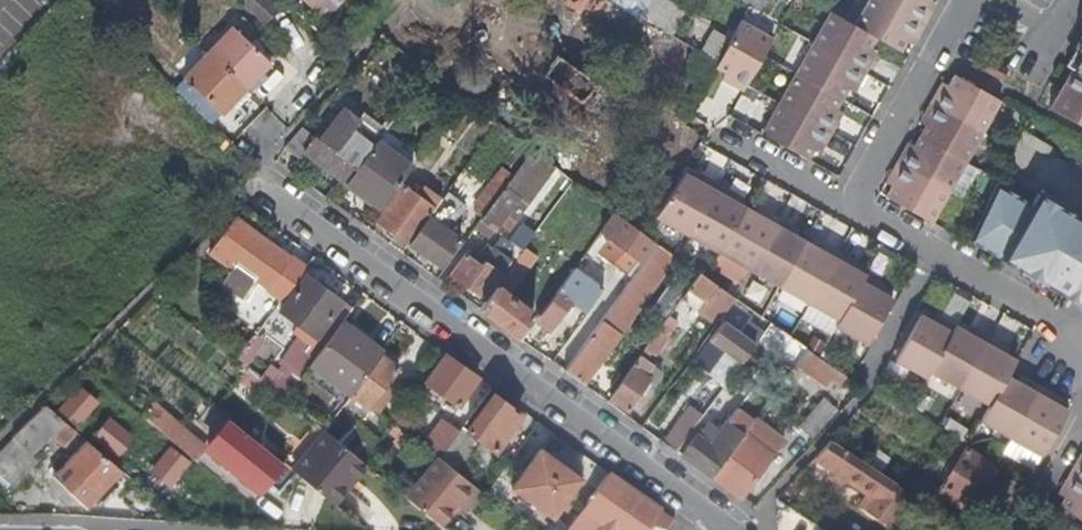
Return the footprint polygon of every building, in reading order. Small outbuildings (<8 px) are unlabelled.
[(240,1),(265,24),(280,8),(272,0),(241,0),(240,1)] [(329,23),(351,0),(304,0),(329,23)] [(557,8),(563,0),(543,0),(557,8)] [(645,20),(613,0),(568,0),(633,40),(634,38),(645,20)] [(744,1),(751,5),(762,11),(768,0),(744,0),(744,1)] [(902,50),(907,40),(910,35),(916,39),(925,23),(884,0),(865,0),(853,22),(878,36),(902,50)] [(925,23),(933,9),(927,5),(930,0),(884,0),(925,23)] [(927,5),(933,9),(936,4),(930,0),(927,5)] [(814,42),(867,69),(874,57),(868,53),(871,47),(878,36),(853,22),(832,10),(814,42)] [(767,53),(778,35),(746,14),(734,35),(725,52),(720,62),(730,68),(735,71),(731,77),(746,86),(750,81),(767,53)] [(261,31),(244,15),(210,51),(248,87),(273,60),(252,41),(261,31)] [(574,42),(589,52),(598,37),(583,28),(574,42)] [(715,59),(723,33),(709,29),(702,54),(715,59)] [(671,73),(687,45),(671,35),(656,63),(671,73)] [(907,40),(914,44),(916,39),(910,35),(907,40)] [(1081,124),(1081,36),(1076,46),(1081,49),(1051,107),(1081,124)] [(642,42),(634,38),(633,40),(630,44),(638,49),(642,42)] [(858,85),(867,69),(814,42),(798,70),(844,95),(849,87),(852,81),(858,85)] [(868,53),(874,57),(878,51),(871,47),(868,53)] [(248,87),(210,51),(187,76),(225,112),(248,87)] [(561,54),(546,74),(583,102),(585,99),(590,103),(603,86),(561,54)] [(1009,69),(991,58),(985,69),(1003,79),(1009,69)] [(164,73),(216,122),(225,112),(187,76),(183,80),(169,67),(164,73)] [(735,71),(730,68),(726,74),(731,77),(735,71)] [(838,107),(844,95),(798,70),(782,100),(833,129),(840,117),(834,113),(838,107)] [(986,129),(1003,100),(957,74),(951,85),(948,91),(941,87),(934,100),(986,129)] [(855,91),(858,85),(852,81),(849,87),(855,91)] [(948,91),(951,85),(944,81),(941,87),(948,91)] [(614,93),(609,99),(619,107),(624,101),(614,93)] [(782,100),(764,130),(810,156),(815,147),(818,141),(825,145),(833,129),(782,100)] [(970,159),(986,129),(934,100),(925,116),(932,119),(928,125),(924,133),(970,159)] [(358,166),(360,167),(370,152),(348,135),(361,117),(359,116),(347,106),(322,138),(358,166)] [(844,111),(838,107),(834,113),(840,117),(844,111)] [(348,135),(370,152),(379,140),(387,129),(364,110),(359,116),(361,117),(348,135)] [(384,120),(390,125),(394,119),(388,115),(384,120)] [(932,119),(925,116),(922,121),(928,125),(932,119)] [(348,180),(358,166),(322,138),(304,124),(287,147),(299,155),(305,148),(348,180)] [(953,190),(970,159),(924,133),(917,145),(914,151),(908,147),(900,160),(953,190)] [(370,152),(360,167),(348,182),(382,208),(407,174),(413,166),(379,140),(370,152)] [(818,141),(815,147),(821,151),(825,145),(818,141)] [(914,151),(917,145),(911,142),(908,147),(914,151)] [(550,160),(533,147),(478,223),(484,228),(489,222),(496,228),(512,207),(519,212),(526,202),(522,199),(550,160)] [(890,195),(935,220),(953,190),(900,160),(892,176),(898,179),(895,185),(890,195)] [(687,169),(659,213),(692,232),(721,179),(714,175),(710,182),(704,178),(687,169)] [(970,238),(1064,293),(1069,285),(1081,291),(1081,216),(1004,169),(970,238)] [(708,172),(704,178),(710,182),(714,175),(708,172)] [(898,179),(892,176),(888,182),(895,185),(898,179)] [(736,188),(721,179),(692,232),(722,249),(747,203),(738,198),(732,194),(736,188)] [(398,232),(392,241),(404,251),(411,242),(430,215),(436,206),(405,184),(380,219),(398,232)] [(738,198),(741,192),(736,188),(732,194),(738,198)] [(722,249),(751,266),(780,214),(767,206),(764,213),(758,209),(747,203),(722,249)] [(767,206),(762,203),(758,209),(764,213),(767,206)] [(656,239),(635,224),(616,211),(603,229),(610,234),(643,257),(656,239)] [(780,214),(751,266),(781,283),(807,237),(798,232),(792,229),(796,223),(780,214)] [(257,275),(284,295),(306,266),(237,215),(211,250),(233,266),(225,276),(245,291),(257,275)] [(430,215),(411,242),(442,264),(461,237),(430,215)] [(798,232),(801,226),(796,223),(792,229),(798,232)] [(610,234),(603,229),(600,233),(607,238),(610,234)] [(781,283),(811,301),(840,248),(827,241),(824,247),(818,244),(807,237),(781,283)] [(821,238),(818,244),(824,247),(827,241),(821,238)] [(659,241),(568,368),(586,381),(671,264),(680,270),(651,309),(666,320),(669,316),(679,301),(690,287),(702,271),(679,255),(659,241)] [(495,246),(492,251),(486,259),(482,264),(467,252),(452,271),(485,296),(513,260),(495,246)] [(525,247),(481,307),(519,334),(535,313),(506,291),(534,253),(525,247)] [(486,259),(492,251),(487,248),(481,255),(486,259)] [(811,301),(840,318),(866,272),(858,267),(852,263),(855,257),(840,248),(811,301)] [(855,257),(852,263),(858,267),(861,261),(855,257)] [(725,313),(738,297),(736,295),(707,275),(702,271),(690,287),(725,313)] [(882,281),(866,272),(840,318),(837,324),(869,342),(895,297),(884,290),(878,287),(882,281)] [(301,322),(318,335),(344,300),(308,274),(282,308),(301,322)] [(888,284),(882,281),(878,287),(884,290),(888,284)] [(558,291),(537,320),(552,330),(573,301),(558,291)] [(689,309),(679,301),(669,316),(678,323),(689,309)] [(897,358),(927,376),(955,323),(943,316),(940,322),(934,319),(923,313),(897,358)] [(937,313),(934,319),(940,322),(943,316),(937,313)] [(743,360),(764,332),(771,322),(767,319),(764,323),(757,318),(744,336),(724,320),(712,337),(743,360)] [(339,382),(353,392),(383,351),(385,349),(343,319),(312,362),(339,382)] [(789,357),(795,362),(808,346),(792,335),(772,320),(771,322),(764,332),(792,352),(789,357)] [(312,342),(318,335),(301,322),(298,326),(295,330),(312,342)] [(930,369),(960,387),(990,335),(977,327),(973,334),(968,330),(955,323),(930,369)] [(971,324),(968,330),(973,334),(977,327),(971,324)] [(238,358),(257,368),(271,344),(252,334),(238,358)] [(990,335),(960,387),(990,403),(1006,373),(1010,367),(1011,366),(1016,358),(1007,353),(1002,350),(1005,344),(990,335)] [(1011,347),(1005,344),(1002,350),(1007,353),(1011,347)] [(808,346),(795,362),(816,376),(828,360),(820,354),(808,346)] [(383,351),(353,392),(378,410),(395,388),(388,383),(401,365),(383,351)] [(449,352),(428,379),(460,402),(480,376),(449,352)] [(724,387),(738,366),(719,353),(705,374),(724,387)] [(643,354),(613,396),(630,409),(652,378),(647,375),(656,363),(643,354)] [(828,360),(816,376),(828,386),(835,377),(841,369),(828,360)] [(842,382),(848,374),(841,369),(835,377),(842,382)] [(981,419),(1012,439),(1042,386),(1026,377),(1022,383),(1016,379),(1006,373),(990,403),(981,419)] [(1020,373),(1016,379),(1022,383),(1026,377),(1020,373)] [(321,425),(326,429),(330,423),(353,392),(339,382),(313,418),(321,425)] [(1012,439),(1042,457),(1068,411),(1055,403),(1050,400),(1053,394),(1042,386),(1012,439)] [(80,388),(58,412),(67,419),(78,429),(98,405),(80,388)] [(441,456),(444,459),(450,463),(475,430),(499,448),(523,415),(512,406),(513,405),(496,392),(470,427),(465,423),(460,431),(441,456)] [(1059,397),(1053,394),(1050,400),(1055,403),(1059,397)] [(826,396),(801,424),(815,436),(840,409),(826,396)] [(48,403),(15,435),(16,436),(0,452),(0,469),(16,483),(41,459),(34,452),(67,419),(58,412),(48,403)] [(679,450),(680,449),(683,445),(705,414),(693,405),(667,441),(679,450)] [(685,452),(714,474),(745,431),(755,418),(739,407),(713,442),(699,432),(685,452)] [(283,460),(229,416),(209,441),(216,447),(213,451),(260,488),(283,460)] [(110,418),(93,438),(116,458),(133,438),(110,418)] [(443,418),(424,444),(441,456),(460,431),(443,418)] [(338,438),(352,449),(361,456),(365,460),(382,438),(359,420),(343,434),(338,438)] [(330,423),(326,429),(338,438),(343,434),(330,423)] [(171,437),(197,457),(207,445),(181,424),(171,437)] [(326,429),(321,425),(288,464),(325,493),(347,466),(352,470),(361,456),(352,449),(338,438),(326,429)] [(745,431),(714,474),(743,495),(774,453),(745,431)] [(89,504),(124,468),(90,439),(57,474),(89,504)] [(848,450),(833,439),(820,452),(836,468),(874,494),(866,506),(888,522),(908,491),(881,473),(848,450)] [(980,476),(991,483),(1002,467),(970,447),(941,490),(967,508),(972,500),(966,496),(980,476)] [(171,448),(151,473),(171,489),(191,465),(171,448)] [(582,478),(556,458),(544,449),(543,448),(514,485),(554,515),(582,478)] [(444,459),(413,498),(447,526),(465,504),(473,511),(489,491),(488,491),(450,463),(444,459)] [(1081,478),(1081,460),(1079,459),(1072,472),(1081,478)] [(616,528),(618,529),(645,529),(651,522),(672,528),(676,518),(610,471),(567,529),(615,529),(616,528)] [(1081,519),(1081,478),(1072,472),(1063,487),(1071,492),(1067,497),(1062,506),(1081,519)] [(1063,487),(1060,493),(1067,497),(1071,492),(1063,487)]
